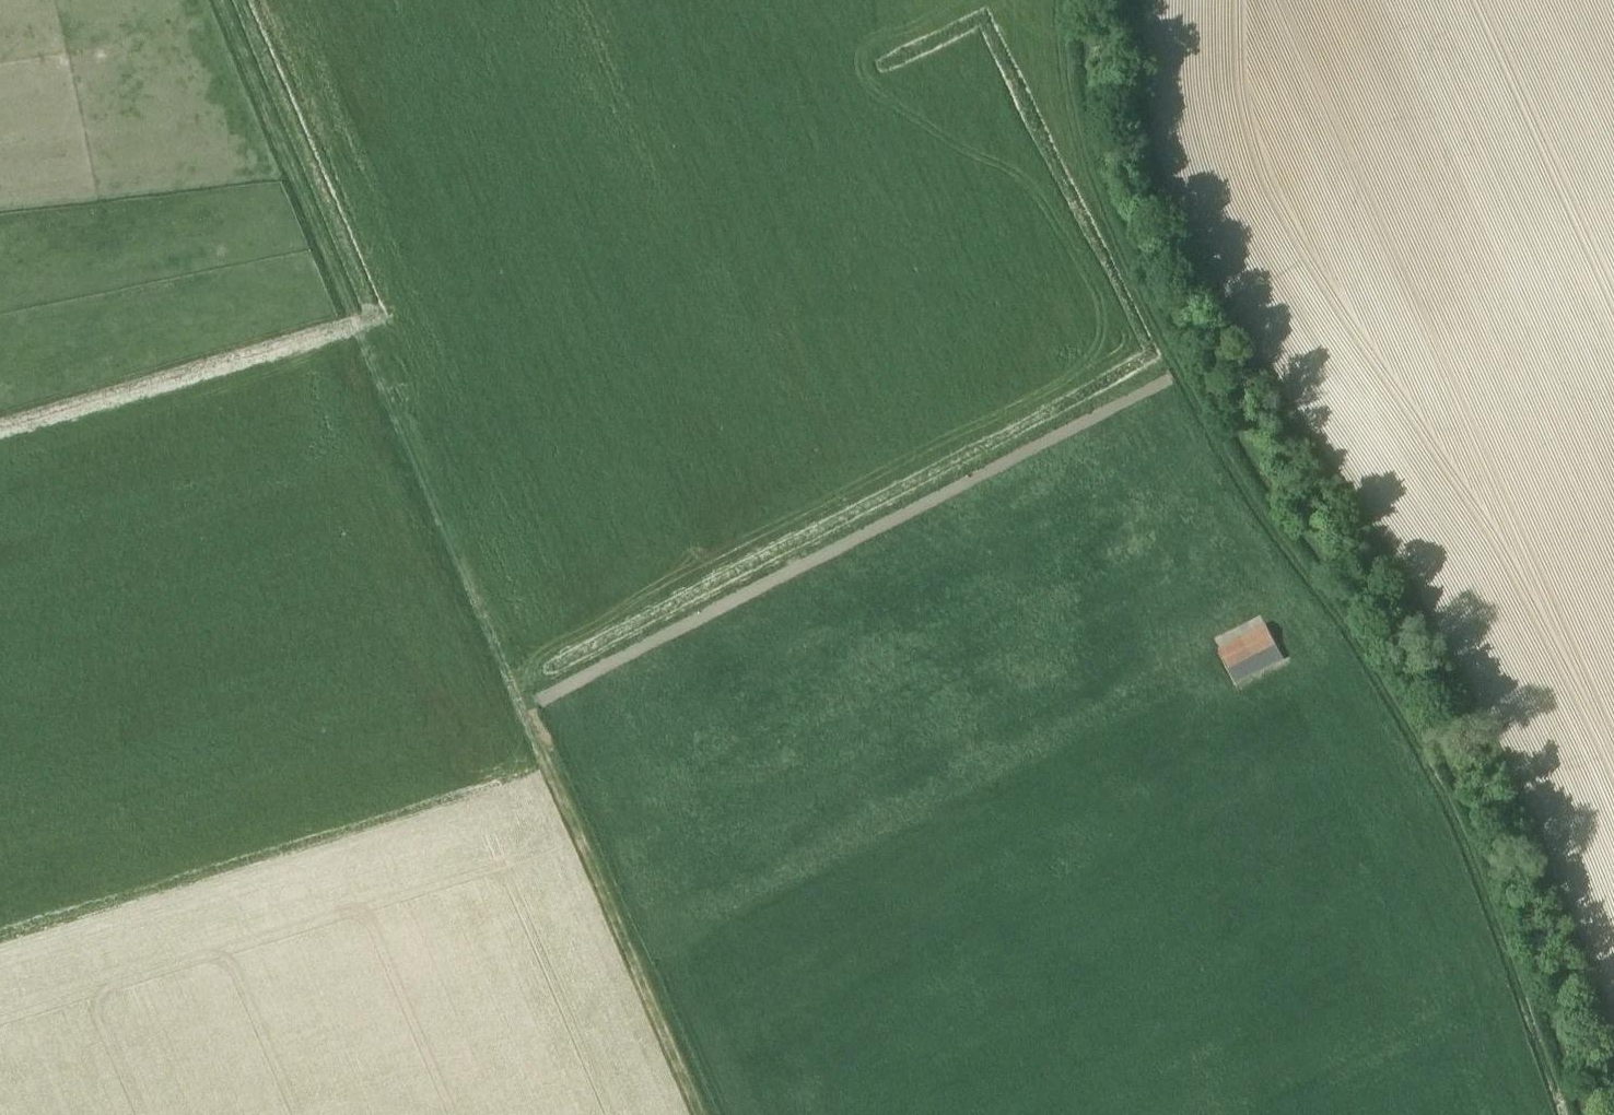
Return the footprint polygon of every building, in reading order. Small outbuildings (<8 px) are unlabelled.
[(1284,660),(1267,625),(1219,648),(1236,684),(1284,660)]
